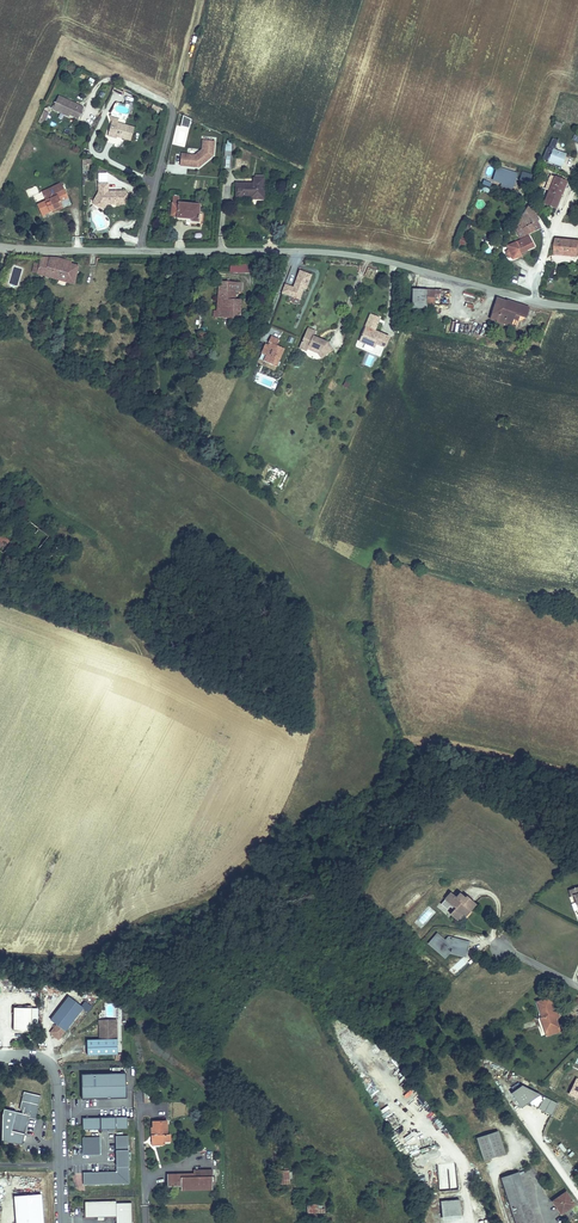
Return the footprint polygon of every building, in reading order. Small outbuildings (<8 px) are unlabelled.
[(84,107),(59,95),(53,110),(61,113),(62,112),(70,116),(79,120),(84,107)] [(43,111),(40,118),(45,121),(48,113),(43,111)] [(191,120),(182,116),(179,127),(188,129),(191,120)] [(117,123),(112,122),(108,136),(117,138),(117,137),(131,141),(135,127),(118,122),(117,123)] [(556,137),(551,136),(546,151),(550,152),(556,137)] [(194,155),(180,153),(179,166),(198,169),(213,156),(214,142),(202,140),(201,149),(194,155)] [(546,151),(545,151),(541,162),(562,168),(565,157),(550,152),(546,151)] [(509,189),(512,178),(491,172),(487,186),(500,190),(502,183),(509,185),(508,189),(509,189)] [(235,183),(235,198),(249,198),(249,200),(264,200),(264,178),(263,178),(263,175),(254,175),(254,178),(252,178),(252,183),(235,183)] [(564,183),(548,177),(540,194),(545,196),(542,203),(552,208),(564,183)] [(37,205),(43,217),(52,212),(51,209),(62,205),(61,202),(69,199),(61,183),(42,192),(46,201),(37,205)] [(109,183),(99,183),(99,192),(97,195),(98,196),(95,201),(106,207),(107,205),(116,205),(116,206),(119,206),(120,205),(126,205),(128,202),(128,194),(126,191),(115,191),(114,194),(109,192),(109,191),(109,183)] [(509,185),(502,183),(500,190),(508,192),(509,189),(508,189),(509,185)] [(98,196),(97,195),(93,201),(94,205),(102,209),(105,208),(106,207),(95,201),(98,196)] [(173,201),(172,201),(171,217),(177,217),(192,219),(192,221),(200,221),(202,203),(179,201),(180,196),(173,196),(173,201)] [(62,205),(51,209),(52,212),(53,214),(64,209),(62,205)] [(535,220),(536,219),(528,207),(521,216),(522,218),(527,225),(535,220)] [(514,226),(512,231),(514,233),(519,229),(523,236),(539,228),(535,220),(527,225),(522,218),(515,223),(517,226),(514,226)] [(519,229),(514,233),(518,238),(523,236),(519,229)] [(459,243),(463,245),(467,236),(462,234),(459,243)] [(534,245),(530,235),(506,246),(507,250),(505,251),(506,253),(505,253),(507,258),(510,257),(511,259),(520,255),(519,252),(534,245)] [(553,239),(552,253),(566,254),(567,247),(575,248),(575,253),(577,253),(577,243),(576,243),(576,242),(553,239)] [(37,274),(74,284),(80,265),(71,263),(72,260),(56,257),(41,256),(39,263),(34,262),(31,272),(37,273),(37,274)] [(253,264),(230,263),(230,272),(245,273),(253,273),(253,264)] [(311,275),(299,270),(293,287),(284,283),(280,292),(300,300),(304,289),(306,290),(311,275)] [(242,282),(219,281),(217,310),(214,310),(213,317),(242,320),(242,299),(237,299),(237,292),(241,292),(242,282)] [(426,305),(427,290),(413,290),(411,310),(426,311),(426,305)] [(451,291),(427,290),(426,305),(450,307),(451,291)] [(506,300),(496,297),(489,319),(510,327),(513,319),(514,315),(519,317),(525,319),(529,308),(506,299),(506,300)] [(365,327),(358,342),(374,350),(376,346),(385,350),(390,338),(365,327)] [(315,331),(307,328),(298,349),(306,352),(307,350),(308,348),(319,353),(323,348),(328,355),(333,351),(327,343),(313,336),(315,331)] [(198,331),(193,348),(202,351),(207,333),(198,331)] [(280,339),(271,336),(268,344),(265,343),(261,354),(266,355),(263,361),(277,367),(285,349),(278,346),(280,339)] [(319,353),(308,348),(307,350),(317,355),(321,360),(328,355),(323,348),(319,353)] [(363,364),(370,367),(375,357),(368,354),(363,364)] [(0,534),(0,551),(4,554),(12,543),(0,534)] [(574,906),(577,912),(577,891),(576,885),(565,889),(567,895),(570,894),(574,906)] [(467,907),(474,900),(466,893),(465,894),(458,888),(454,893),(449,888),(443,895),(454,904),(449,910),(456,916),(461,911),(460,910),(465,905),(467,907)] [(470,942),(448,936),(445,940),(436,933),(427,944),(445,959),(450,954),(466,958),(470,942)] [(533,999),(540,1019),(539,1019),(541,1028),(553,1024),(546,1003),(548,1002),(545,995),(533,999)] [(67,997),(49,1020),(57,1026),(51,1034),(60,1041),(84,1010),(67,997)] [(33,1033),(34,1010),(15,1010),(15,1033),(33,1033)] [(117,1026),(117,1018),(99,1017),(99,1040),(102,1040),(102,1026),(117,1026)] [(117,1055),(117,1026),(102,1026),(102,1040),(99,1040),(87,1040),(87,1055),(117,1055)] [(124,1072),(82,1073),(82,1096),(124,1097),(124,1072)] [(576,1078),(568,1095),(577,1100),(577,1079),(576,1078)] [(41,1094),(25,1090),(20,1111),(16,1110),(13,1130),(27,1133),(31,1117),(36,1119),(41,1094)] [(544,1096),(538,1108),(552,1115),(558,1104),(544,1096)] [(128,1117),(83,1117),(83,1128),(127,1128),(128,1117)] [(165,1117),(152,1117),(152,1132),(150,1132),(150,1142),(163,1142),(163,1138),(169,1137),(169,1131),(166,1131),(165,1117)] [(480,1155),(500,1149),(495,1129),(474,1135),(480,1155)] [(130,1185),(129,1137),(117,1138),(117,1173),(84,1174),(84,1186),(130,1185)] [(101,1155),(100,1138),(84,1138),(84,1155),(101,1155)] [(273,1163),(273,1179),(285,1179),(285,1165),(277,1166),(277,1163),(273,1163)] [(438,1164),(439,1191),(457,1190),(456,1163),(438,1164)] [(193,1168),(183,1173),(183,1177),(193,1172),(193,1168)] [(515,1168),(498,1172),(514,1222),(537,1222),(537,1221),(532,1222),(515,1168)] [(182,1191),(213,1189),(213,1177),(183,1177),(183,1173),(168,1175),(168,1188),(182,1187),(182,1191)] [(564,1189),(550,1198),(557,1208),(565,1203),(566,1205),(572,1201),(564,1189)] [(42,1196),(15,1197),(17,1222),(43,1222),(42,1196)] [(459,1197),(440,1197),(439,1213),(458,1214),(459,1197)] [(85,1200),(85,1215),(116,1215),(117,1222),(131,1222),(130,1202),(116,1202),(116,1199),(85,1200)] [(307,1204),(307,1213),(325,1214),(325,1209),(318,1209),(318,1205),(307,1204)]
